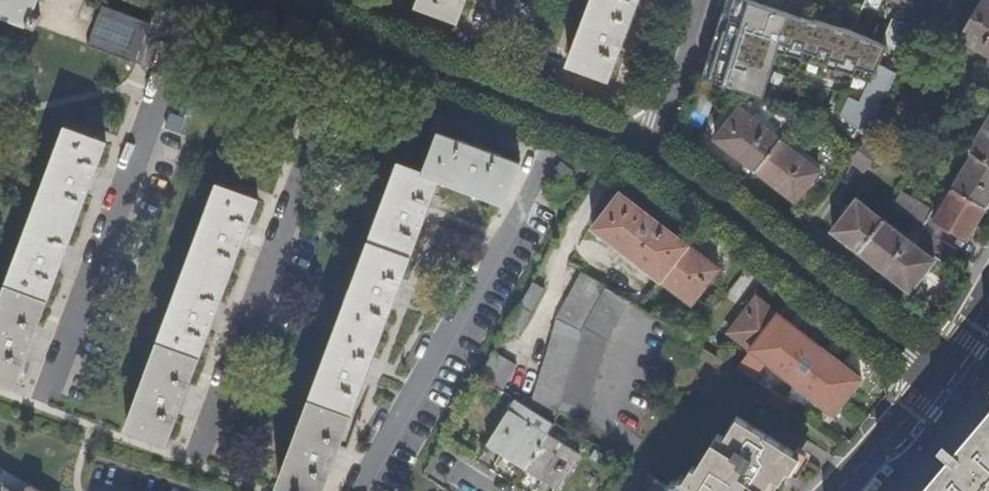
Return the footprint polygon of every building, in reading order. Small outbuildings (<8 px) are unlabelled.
[(149,23),(89,0),(0,0),(0,12),(135,63),(149,23)] [(416,5),(456,20),(464,0),(418,0),(416,5)] [(636,0),(591,0),(567,62),(607,77),(636,0)] [(701,78),(762,96),(776,50),(871,80),(861,102),(850,96),(841,115),(867,137),(896,72),(880,65),(888,46),(881,43),(849,29),(802,15),(800,17),(750,0),(724,0),(701,78)] [(800,17),(802,15),(809,0),(750,0),(800,17)] [(959,38),(988,55),(988,0),(981,0),(959,38)] [(906,54),(917,29),(892,18),(881,43),(888,46),(906,54)] [(714,139),(756,171),(780,142),(781,139),(739,107),(714,139)] [(969,151),(973,153),(988,163),(988,117),(969,151)] [(14,386),(104,141),(65,126),(0,301),(0,381),(14,386)] [(439,177),(505,201),(520,161),(440,131),(425,171),(399,161),(279,485),(294,490),(293,490),(322,490),(439,177)] [(867,137),(855,153),(849,161),(864,173),(884,147),(867,137)] [(780,142),(756,171),(795,201),(818,172),(780,142)] [(988,200),(988,163),(973,153),(953,187),(953,188),(985,207),(988,200)] [(126,428),(167,443),(256,197),(217,182),(126,428)] [(967,237),(985,207),(953,188),(953,187),(935,218),(967,237)] [(660,279),(688,244),(620,192),(592,227),(660,279)] [(919,226),(923,228),(933,210),(901,192),(890,209),(891,209),(919,226)] [(832,230),(859,251),(884,219),(857,198),(832,230)] [(859,251),(884,270),(909,238),(884,219),(859,251)] [(948,267),(958,249),(930,232),(921,247),(934,258),(948,267)] [(909,238),(884,270),(910,290),(934,258),(921,247),(909,238)] [(719,268),(688,244),(660,279),(691,303),(719,268)] [(558,320),(533,410),(557,415),(558,410),(582,329),(606,288),(583,274),(558,320)] [(543,290),(531,284),(506,331),(518,337),(543,290)] [(582,329),(558,410),(586,419),(608,341),(630,303),(606,288),(582,329)] [(751,350),(779,314),(757,297),(729,333),(751,350)] [(862,378),(779,314),(751,350),(739,365),(754,375),(765,361),(834,414),(862,378)] [(517,369),(493,356),(481,379),(505,392),(517,369)] [(488,444),(526,469),(547,435),(555,422),(533,410),(515,400),(488,444)] [(787,471),(790,473),(802,456),(738,417),(725,438),(718,435),(697,469),(693,467),(686,479),(672,482),(668,486),(656,479),(649,490),(764,490),(772,478),(780,482),(780,480),(771,475),(777,466),(787,471)] [(961,458),(952,451),(941,465),(949,472),(933,490),(988,490),(988,424),(961,458)] [(547,435),(526,469),(558,489),(579,455),(547,435)] [(780,480),(787,471),(777,466),(771,475),(780,480)] [(7,472),(3,484),(14,490),(26,490),(29,485),(7,472)]
